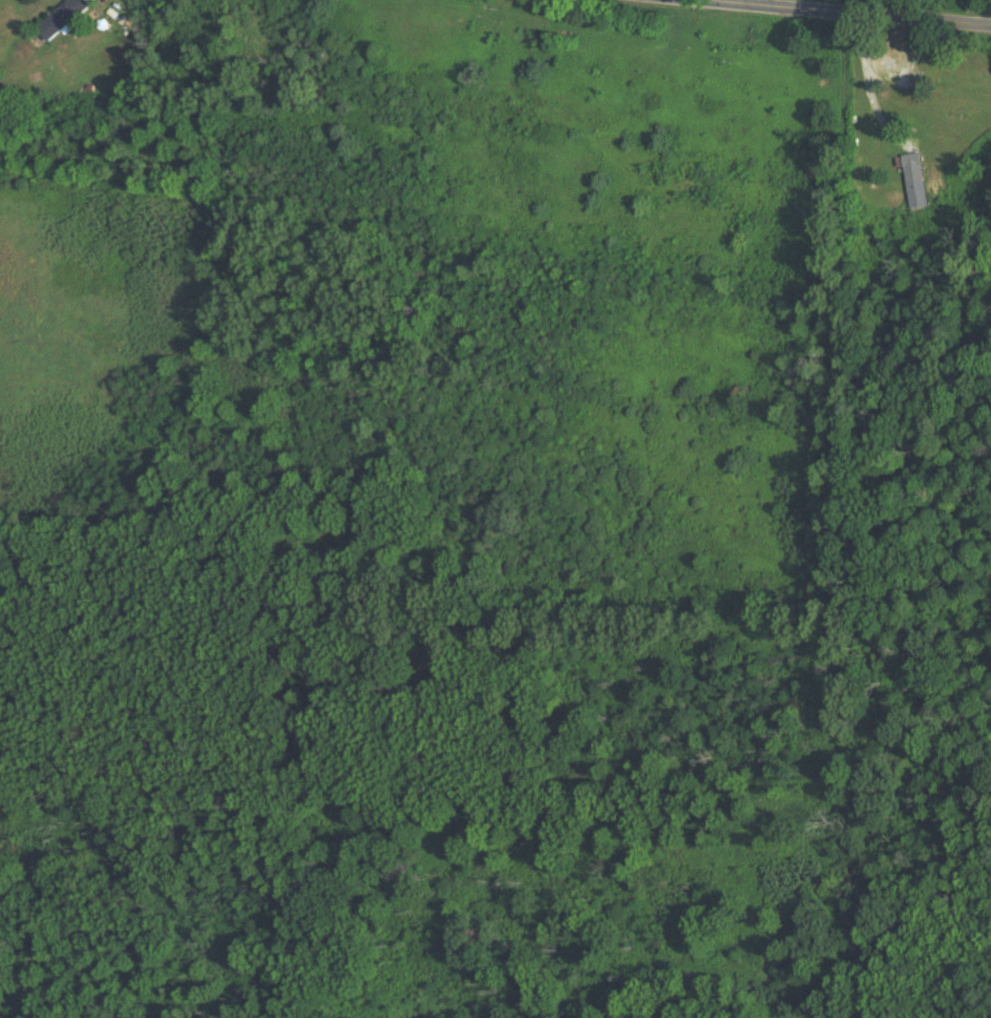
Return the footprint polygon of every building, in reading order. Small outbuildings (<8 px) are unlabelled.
[(49,42),(92,4),(89,0),(66,0),(36,27),(49,42)] [(922,152),(900,155),(904,187),(920,185),(917,170),(924,169),(922,152)]
